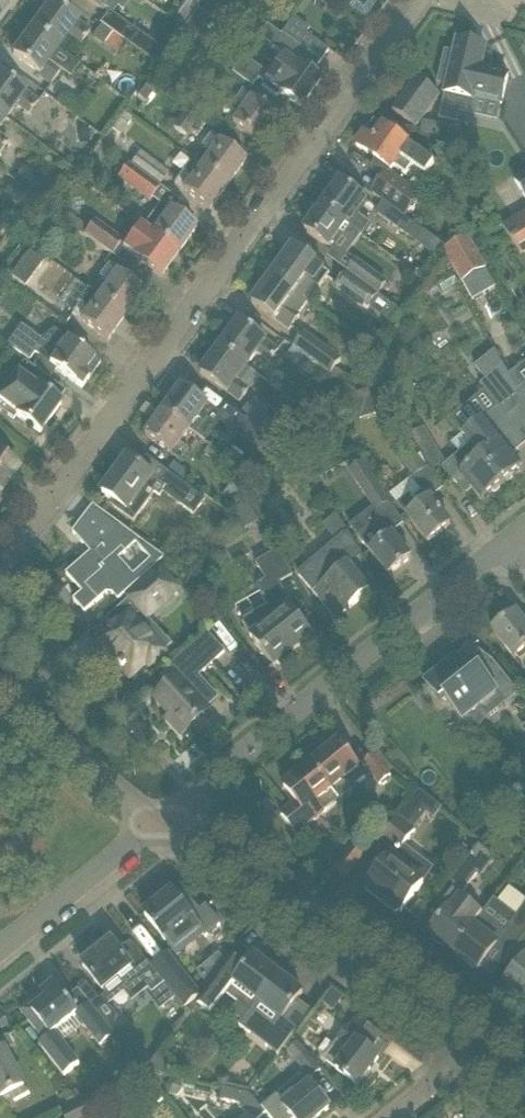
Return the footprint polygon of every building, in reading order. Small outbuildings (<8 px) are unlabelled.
[(112,0),(87,0),(88,1),(88,0),(104,12),(112,0)] [(198,3),(194,0),(185,0),(171,20),(180,27),(198,3)] [(363,10),(366,5),(370,0),(349,0),(363,10)] [(75,22),(68,17),(51,4),(50,5),(32,30),(58,49),(68,35),(81,44),(91,31),(77,20),(75,22)] [(281,35),(319,63),(328,51),(305,35),(309,30),(294,18),(281,35)] [(48,62),(58,49),(32,30),(14,54),(13,54),(13,55),(38,74),(37,74),(51,84),(60,72),(48,62)] [(165,53),(134,31),(125,43),(156,65),(165,53)] [(319,63),(281,35),(272,48),(283,56),(268,77),(243,58),(231,74),(251,88),(257,80),(263,84),(261,87),(276,98),(279,94),(300,109),(320,82),(310,75),(319,63)] [(502,106),(508,77),(481,71),(486,49),(471,45),(472,42),(461,40),(460,43),(457,42),(454,55),(446,53),(439,85),(447,87),(439,120),(456,124),(460,109),(471,111),(474,99),(502,106)] [(6,120),(16,106),(29,115),(38,102),(25,92),(24,93),(0,75),(0,115),(6,120)] [(416,129),(440,97),(416,79),(392,112),(416,129)] [(258,144),(276,119),(241,93),(232,106),(241,112),(231,124),(258,144)] [(198,120),(185,111),(173,128),(186,137),(198,120)] [(427,174),(433,165),(374,121),(356,146),(379,163),(373,172),(383,179),(372,195),(384,203),(405,218),(422,197),(390,173),(394,167),(406,176),(414,164),(427,174)] [(422,122),(419,137),(439,141),(442,126),(422,122)] [(89,130),(79,130),(79,143),(89,143),(89,130)] [(9,143),(0,136),(0,154),(9,143)] [(200,167),(227,186),(245,162),(210,136),(201,148),(210,154),(200,167)] [(169,175),(140,153),(131,164),(160,186),(169,175)] [(160,188),(128,165),(117,180),(149,203),(160,188)] [(227,186),(200,167),(191,180),(182,174),(174,185),(209,211),(227,186)] [(515,181),(524,199),(524,175),(515,181)] [(51,186),(41,179),(32,191),(43,198),(51,186)] [(3,195),(18,206),(28,193),(13,182),(3,195)] [(365,201),(358,196),(340,183),(322,207),(362,236),(368,228),(357,220),(368,204),(365,202),(365,201)] [(152,234),(178,253),(196,229),(161,203),(152,216),(160,222),(152,234)] [(405,218),(384,203),(376,213),(417,244),(420,239),(440,254),(444,247),(405,218)] [(362,236),(322,207),(305,231),(329,249),(330,249),(334,251),(345,236),(341,233),(347,225),(362,236)] [(524,255),(524,213),(502,227),(521,258),(524,255)] [(123,241),(94,221),(84,236),(112,256),(123,241)] [(160,278),(178,253),(152,234),(139,225),(121,249),(160,278)] [(487,270),(481,258),(468,237),(443,252),(462,284),(487,270)] [(292,249),(273,276),(295,292),(308,303),(309,303),(320,289),(330,275),(315,264),(293,248),(292,249)] [(9,277),(24,288),(42,263),(28,252),(9,277)] [(347,273),(379,298),(387,285),(346,256),(339,267),(347,273)] [(107,286),(99,298),(125,317),(143,293),(108,267),(99,280),(107,286)] [(379,298),(347,273),(338,286),(371,309),(379,298)] [(299,315),(308,303),(295,292),(273,276),(253,303),(252,303),(252,304),(276,321),(276,320),(290,330),(300,316),(299,315)] [(72,316),(89,329),(107,342),(125,317),(99,298),(87,289),(76,303),(80,306),(72,316)] [(220,348),(246,367),(257,353),(270,362),(280,349),(267,339),(266,341),(239,322),(238,323),(220,348)] [(34,354),(82,389),(100,364),(67,340),(57,354),(20,327),(6,346),(28,362),(34,354)] [(293,348),(344,385),(349,379),(336,369),(342,360),(305,332),(293,348)] [(236,381),(246,367),(220,348),(202,373),(201,374),(241,403),(250,391),(236,381)] [(495,351),(475,367),(486,381),(481,386),(498,408),(507,419),(522,407),(517,392),(517,391),(495,351)] [(16,373),(0,394),(0,411),(13,421),(15,417),(40,435),(61,407),(16,373)] [(209,424),(217,413),(181,387),(163,411),(190,431),(205,442),(215,428),(209,424)] [(396,396),(388,401),(394,411),(402,405),(396,396)] [(242,415),(271,437),(274,439),(283,427),(268,416),(271,411),(254,398),(242,415)] [(271,437),(242,415),(231,407),(223,418),(263,447),(271,437)] [(190,431),(163,411),(145,436),(181,462),(189,450),(180,443),(190,431)] [(514,458),(522,451),(491,414),(471,430),(458,414),(450,420),(471,446),(502,484),(503,484),(506,484),(511,480),(511,477),(522,468),(514,458)] [(439,453),(424,428),(411,436),(426,461),(439,453)] [(502,484),(471,446),(443,468),(450,478),(464,495),(472,488),(483,500),(494,491),(497,491),(498,490),(499,487),(502,484)] [(399,456),(414,478),(426,471),(411,448),(399,456)] [(18,471),(0,458),(0,497),(18,471)] [(102,494),(113,502),(110,507),(134,524),(149,502),(139,495),(145,487),(160,498),(164,493),(195,516),(206,501),(167,472),(159,482),(128,459),(127,460),(128,461),(122,468),(103,493),(102,494)] [(390,504),(363,462),(349,472),(376,513),(390,504)] [(390,493),(394,502),(412,494),(408,485),(390,493)] [(398,506),(414,527),(428,544),(450,526),(430,500),(430,501),(423,493),(413,501),(410,497),(398,506)] [(119,559),(136,544),(157,567),(166,559),(153,550),(93,506),(93,507),(95,509),(82,524),(81,523),(80,524),(73,534),(85,547),(87,545),(92,552),(66,575),(82,593),(73,602),(85,614),(101,599),(106,594),(113,595),(118,601),(142,580),(136,573),(133,576),(119,559)] [(391,535),(381,522),(359,539),(375,559),(389,576),(411,558),(392,534),(391,535)] [(336,620),(370,592),(346,564),(359,553),(347,533),(298,573),(322,603),(336,620)] [(290,612),(294,609),(280,584),(294,576),(279,551),(256,564),(265,580),(257,585),(270,609),(243,623),(252,640),(274,667),(277,664),(280,667),(294,656),(291,653),(311,637),(290,612)] [(160,572),(116,612),(123,620),(98,643),(121,668),(120,669),(124,672),(131,679),(147,664),(150,667),(165,654),(164,652),(167,649),(167,643),(160,636),(154,635),(151,638),(139,625),(177,591),(160,572)] [(507,649),(515,659),(524,650),(524,624),(516,613),(493,632),(507,649)] [(182,734),(208,711),(194,697),(206,687),(194,674),(199,668),(203,672),(225,653),(207,633),(161,676),(167,682),(177,673),(181,677),(156,699),(157,700),(158,699),(173,716),(169,720),(182,734)] [(444,700),(462,722),(479,709),(488,719),(518,694),(492,662),(471,679),(456,660),(442,671),(440,669),(431,680),(425,684),(440,703),(444,700)] [(365,778),(352,762),(338,745),(311,766),(339,802),(354,789),(353,788),(365,778)] [(363,764),(380,786),(391,777),(374,755),(363,764)] [(311,823),(329,810),(339,802),(311,766),(283,788),(296,804),(281,815),(297,835),(311,823)] [(398,818),(381,841),(398,853),(403,846),(415,831),(398,818)] [(381,870),(368,888),(401,913),(414,896),(423,884),(422,883),(433,869),(420,859),(403,846),(398,853),(393,860),(390,858),(381,870)] [(332,872),(345,882),(364,856),(351,847),(332,872)] [(464,900),(463,893),(477,875),(480,878),(483,874),(467,861),(433,905),(444,914),(429,934),(431,936),(431,935),(442,944),(442,945),(453,953),(472,927),(483,914),(464,900)] [(175,955),(202,934),(205,938),(220,926),(206,908),(199,913),(191,903),(184,909),(172,894),(171,895),(172,895),(146,916),(146,915),(145,916),(175,955)] [(524,934),(524,905),(516,917),(494,900),(483,914),(472,927),(453,953),(464,961),(475,969),(475,970),(477,971),(495,948),(507,958),(521,940),(524,934)] [(174,996),(151,967),(147,962),(135,972),(112,943),(83,966),(103,991),(103,990),(110,999),(126,986),(133,996),(146,985),(162,1005),(174,996)] [(168,953),(151,967),(174,996),(185,1010),(202,996),(168,953)] [(250,1011),(258,1002),(278,975),(268,967),(267,968),(256,959),(254,957),(234,983),(231,981),(232,980),(221,973),(197,1005),(210,1015),(225,995),(238,1005),(231,1014),(242,1022),(250,1011)] [(518,968),(504,986),(505,987),(506,986),(517,995),(518,994),(524,1000),(524,959),(518,968)] [(289,984),(278,975),(258,1002),(281,1020),(302,994),(300,992),(300,993),(288,984),(289,984)] [(75,1015),(77,1014),(53,984),(20,1010),(38,1033),(44,1042),(40,1045),(63,1076),(79,1063),(56,1033),(68,1024),(77,1016),(75,1015)] [(75,1015),(77,1016),(101,1046),(114,1036),(88,1004),(77,1014),(75,1015)] [(338,1041),(340,1042),(326,1061),(336,1069),(336,1070),(357,1086),(359,1084),(362,1087),(370,1076),(367,1074),(378,1059),(368,1051),(379,1037),(358,1021),(353,1027),(350,1025),(338,1041)] [(6,1050),(16,1045),(11,1036),(10,1037),(9,1035),(0,1039),(0,1100),(2,1099),(8,1109),(31,1097),(30,1093),(29,1094),(6,1050)] [(292,1037),(285,1046),(312,1078),(321,1071),(292,1037)] [(147,1078),(144,1114),(163,1100),(147,1078)] [(330,1109),(310,1085),(286,1105),(278,1095),(262,1109),(270,1117),(319,1117),(330,1109)] [(252,1097),(249,1094),(223,1089),(220,1101),(238,1105),(248,1116),(246,1117),(261,1117),(266,1114),(252,1097)] [(82,1103),(62,1113),(64,1117),(90,1117),(82,1103)]
